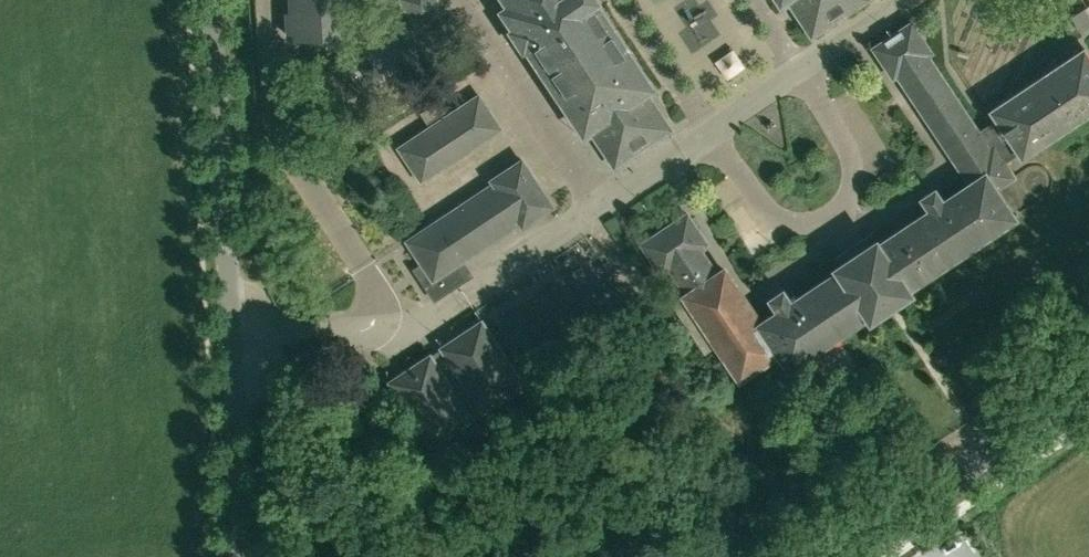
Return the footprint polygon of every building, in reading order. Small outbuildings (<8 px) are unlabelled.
[(292,11),(288,11),(289,41),(356,38),(354,0),(291,0),(292,11)] [(418,30),(447,12),(439,0),(397,0),(418,30)] [(591,135),(614,170),(675,131),(653,94),(658,91),(602,3),(604,2),(602,0),(499,0),(504,7),(497,10),(583,138),(591,135)] [(780,9),(788,4),(812,40),(872,0),(774,0),(780,9)] [(1086,50),(993,110),(998,119),(981,131),(933,57),(937,54),(914,20),(871,49),(895,84),(900,81),(965,182),(942,197),(936,185),(918,197),(926,208),(882,240),(879,235),(832,265),(835,269),(790,297),(783,286),(766,297),(775,308),(762,317),(726,263),(717,270),(714,266),(704,249),(711,245),(689,210),(638,243),(705,354),(716,348),(738,381),(777,358),(789,373),(871,317),(915,291),(913,288),(1019,218),(1002,192),(1019,180),(1009,164),(1022,156),(1023,157),(1088,114),(1088,54),(1086,50)] [(705,62),(732,46),(722,29),(694,44),(705,62)] [(350,100),(410,59),(412,58),(401,42),(340,84),(350,100)] [(422,187),(505,132),(481,94),(449,114),(439,99),(420,112),(430,127),(397,149),(422,187)] [(488,178),(492,183),(405,240),(427,274),(421,278),(435,299),(466,279),(458,268),(520,225),(522,229),(557,205),(523,156),(488,178)] [(1024,178),(1010,188),(1017,198),(1031,188),(1024,178)] [(231,267),(249,268),(250,247),(232,246),(231,267)] [(538,294),(572,345),(588,335),(554,284),(538,294)] [(504,318),(538,370),(554,359),(520,308),(504,318)] [(387,380),(391,387),(411,416),(434,450),(528,386),(483,318),(439,346),(441,352),(435,356),(433,351),(387,380)]
